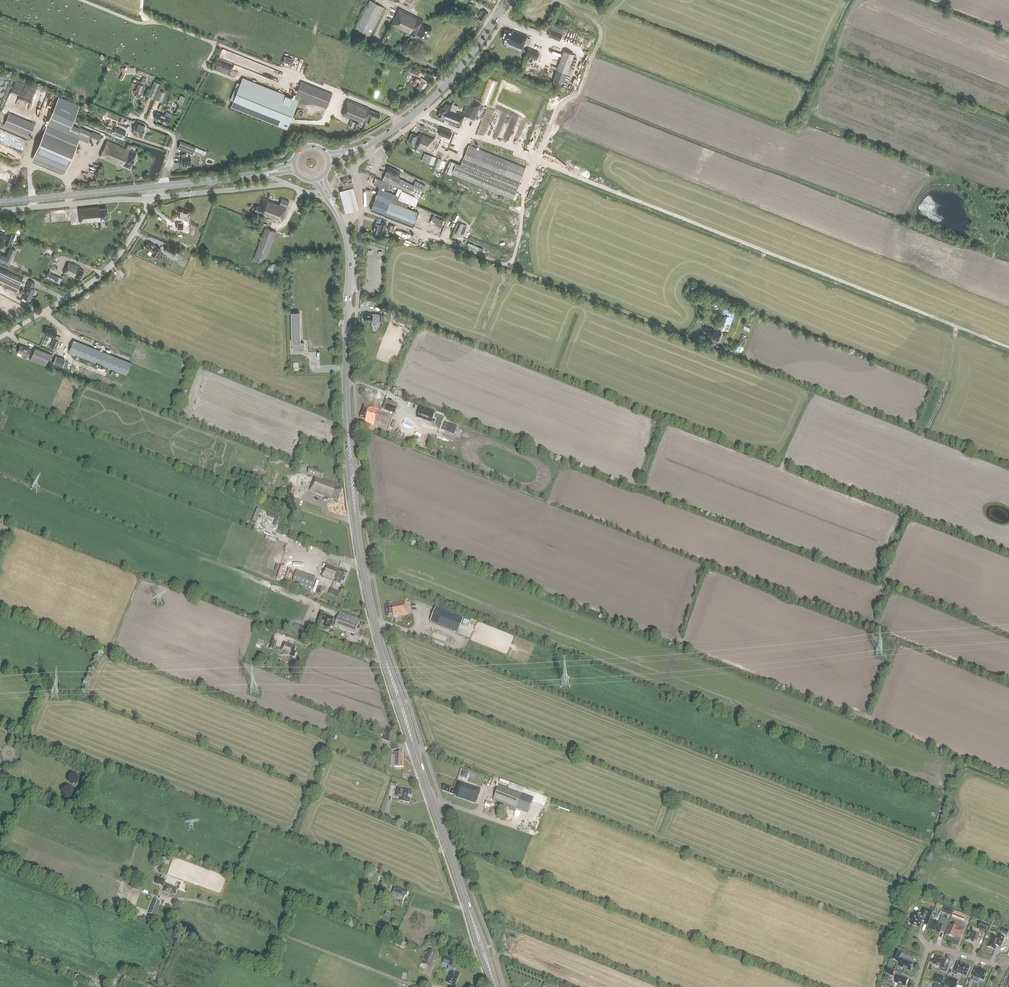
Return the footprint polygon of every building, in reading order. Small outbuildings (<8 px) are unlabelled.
[(370,36),(384,8),(370,1),(355,29),(370,36)] [(432,29),(421,23),(423,20),(399,8),(391,25),(414,37),(416,34),(427,39),(432,29)] [(478,16),(479,17),(478,18),(484,21),(488,14),(483,10),(482,12),(481,11),(478,16)] [(550,29),(547,36),(559,41),(562,34),(550,29)] [(522,49),(527,36),(513,30),(512,32),(505,30),(502,39),(508,41),(507,43),(522,49)] [(529,48),(527,54),(538,58),(541,52),(529,48)] [(554,78),(552,82),(561,86),(563,81),(567,71),(570,72),(571,67),(569,66),(574,54),(564,50),(554,78)] [(551,60),(554,61),(551,68),(556,70),(561,57),(553,54),(551,60)] [(520,63),(523,57),(517,55),(514,61),(520,63)] [(122,74),(119,79),(122,80),(124,75),(124,72),(134,73),(135,68),(125,68),(121,68),(121,71),(122,71),(122,74)] [(422,91),(428,82),(422,77),(420,80),(419,79),(415,76),(410,82),(415,85),(417,81),(419,82),(418,82),(420,83),(417,87),(422,91)] [(233,101),(231,106),(287,129),(300,97),(326,108),(332,93),(301,81),(294,99),(243,78),(240,84),(238,83),(231,100),(233,101)] [(490,78),(481,100),(490,104),(498,81),(490,78)] [(135,92),(142,94),(144,86),(143,86),(144,84),(145,81),(141,79),(139,84),(138,84),(135,92)] [(153,99),(159,84),(154,82),(148,97),(153,99)] [(161,102),(165,93),(159,90),(155,99),(161,102)] [(47,125),(32,158),(65,172),(79,139),(87,142),(90,136),(92,132),(79,127),(79,128),(71,125),(79,106),(59,97),(47,125)] [(369,108),(348,99),(342,114),(366,124),(369,115),(378,119),(380,114),(368,109),(369,108)] [(481,104),(469,99),(463,114),(450,109),(452,106),(446,103),(444,108),(441,107),(437,117),(444,119),(444,120),(460,126),(464,115),(474,120),(481,104)] [(156,112),(154,118),(167,123),(168,123),(169,121),(168,121),(169,117),(170,118),(172,114),(166,111),(164,115),(156,112)] [(4,126),(30,137),(35,124),(9,113),(4,126)] [(145,126),(136,122),(133,130),(142,134),(144,129),(143,129),(145,126)] [(115,128),(113,133),(124,137),(126,132),(115,128)] [(443,136),(449,139),(452,133),(445,131),(443,136)] [(92,132),(90,136),(99,140),(101,136),(92,132)] [(428,151),(430,147),(434,139),(419,133),(418,136),(411,133),(408,141),(414,144),(413,145),(428,151)] [(136,154),(136,153),(107,140),(99,157),(122,166),(122,165),(130,168),(132,164),(134,159),(136,154)] [(196,147),(181,141),(178,148),(193,154),(196,147)] [(488,192),(489,194),(491,196),(492,197),(494,198),(497,198),(499,197),(500,195),(502,194),(502,193),(513,198),(526,168),(469,145),(461,165),(456,163),(452,173),(489,188),(488,190),(488,192)] [(181,156),(182,157),(181,157),(182,160),(181,160),(182,166),(191,165),(191,159),(190,159),(190,156),(186,157),(186,153),(181,154),(181,156)] [(424,153),(423,157),(426,158),(424,161),(433,165),(436,158),(427,154),(424,153)] [(439,158),(434,173),(442,176),(447,161),(439,158)] [(398,177),(400,172),(398,171),(398,170),(392,168),(389,167),(387,171),(383,179),(396,186),(410,193),(420,197),(425,185),(416,181),(414,185),(400,179),(400,178),(398,177)] [(354,187),(352,178),(341,180),(344,190),(354,187)] [(371,202),(370,204),(371,205),(372,206),(371,209),(385,215),(385,216),(413,227),(419,213),(407,208),(409,203),(415,206),(416,204),(418,199),(402,191),(399,196),(382,189),(382,188),(384,188),(388,190),(390,184),(386,183),(387,182),(376,178),(373,184),(380,187),(374,202),(373,201),(371,202)] [(449,186),(461,192),(463,186),(452,181),(449,186)] [(352,187),(340,190),(346,212),(358,208),(352,187)] [(255,210),(262,213),(261,214),(281,222),(287,207),(289,201),(282,198),(280,204),(264,198),(260,207),(257,205),(255,210)] [(99,207),(78,208),(80,223),(101,221),(100,219),(108,219),(107,208),(99,209),(99,207)] [(183,211),(183,210),(183,209),(180,209),(179,210),(178,217),(178,222),(177,229),(185,229),(186,223),(184,223),(184,220),(188,220),(189,219),(189,218),(188,217),(188,211),(183,211)] [(69,210),(55,212),(56,220),(70,219),(69,210)] [(381,225),(375,223),(373,232),(379,233),(379,232),(384,233),(386,224),(382,222),(381,225)] [(253,258),(265,263),(277,232),(265,228),(253,258)] [(0,231),(0,238),(4,240),(4,241),(3,243),(10,245),(15,233),(7,230),(6,233),(0,231)] [(156,246),(153,244),(153,245),(149,242),(147,244),(145,247),(146,247),(145,247),(150,250),(150,251),(152,253),(151,254),(156,257),(161,250),(156,247),(156,246)] [(176,251),(167,245),(164,250),(173,256),(174,255),(176,251)] [(9,264),(15,249),(10,247),(6,258),(0,256),(0,261),(9,264)] [(84,271),(79,268),(79,267),(68,262),(63,273),(73,277),(74,276),(80,279),(84,271)] [(278,264),(275,264),(273,264),(271,265),(269,266),(267,268),(266,270),(266,272),(267,275),(268,277),(270,278),(272,279),(274,280),(277,279),(279,278),(281,277),(282,275),(282,272),(282,270),(281,268),(280,266),(278,264)] [(17,292),(23,278),(0,268),(0,285),(17,292)] [(28,280),(26,286),(27,286),(23,297),(30,300),(35,289),(32,288),(35,283),(28,280)] [(725,309),(721,329),(731,331),(735,311),(725,309)] [(293,343),(293,350),(304,350),(304,343),(300,343),(299,313),(291,313),(292,343),(293,343)] [(364,314),(364,320),(372,321),(372,325),(376,325),(376,321),(383,321),(384,314),(379,314),(376,314),(373,313),(373,314),(364,314)] [(410,324),(411,324),(412,322),(410,321),(400,317),(398,322),(409,326),(410,324)] [(60,337),(55,335),(57,331),(47,327),(44,334),(54,338),(50,346),(56,349),(60,337)] [(707,336),(718,340),(721,332),(710,328),(710,329),(705,327),(703,332),(708,334),(707,336)] [(69,352),(127,375),(131,363),(73,340),(69,352)] [(31,349),(20,345),(17,352),(24,354),(23,357),(26,358),(27,356),(28,356),(31,349)] [(47,362),(51,354),(35,347),(30,360),(46,366),(47,362)] [(387,404),(385,410),(387,411),(394,413),(394,414),(397,407),(387,404)] [(365,420),(363,425),(367,426),(368,423),(388,431),(393,415),(370,407),(370,409),(365,407),(361,418),(365,420)] [(421,407),(417,417),(431,422),(434,423),(436,419),(433,418),(435,412),(421,407)] [(321,479),(324,472),(310,467),(307,473),(316,476),(310,492),(325,497),(324,499),(327,500),(328,499),(331,500),(332,498),(338,500),(342,489),(336,486),(337,485),(321,479)] [(292,473),(290,478),(298,481),(300,475),(292,473)] [(347,572),(342,570),(341,570),(326,564),(321,577),(336,582),(336,583),(340,584),(342,581),(344,582),(347,572)] [(310,592),(315,578),(308,575),(302,589),(310,592)] [(393,615),(393,616),(408,614),(407,605),(406,605),(405,602),(391,604),(391,602),(387,603),(388,606),(385,606),(387,617),(393,615)] [(463,619),(435,608),(430,621),(458,633),(463,619)] [(359,619),(340,612),(337,618),(336,619),(325,615),(323,621),(326,622),(324,626),(329,628),(330,626),(334,628),(335,626),(355,634),(358,624),(359,619)] [(274,650),(275,647),(277,642),(272,640),(269,648),(274,650)] [(293,651),(295,646),(292,645),(292,646),(290,645),(290,644),(285,642),(280,653),(289,656),(289,655),(295,657),(296,653),(293,651)] [(395,766),(403,767),(403,753),(395,753),(395,766)] [(476,803),(481,788),(457,780),(454,789),(445,785),(443,791),(455,795),(455,796),(476,803)] [(499,785),(493,800),(516,809),(528,813),(533,798),(522,793),(499,785)] [(397,788),(396,796),(401,797),(400,801),(410,803),(412,792),(402,790),(397,788)] [(166,886),(166,884),(163,883),(165,880),(157,877),(155,883),(162,886),(163,885),(166,886)] [(171,894),(171,893),(175,895),(177,889),(173,887),(166,884),(166,886),(165,887),(164,891),(171,894)] [(403,899),(405,895),(407,895),(408,892),(404,890),(404,889),(395,886),(391,894),(403,899)] [(370,900),(380,904),(383,897),(372,893),(370,900)] [(154,899),(148,913),(154,916),(160,901),(154,899)] [(919,927),(921,922),(927,924),(932,912),(924,909),(921,915),(916,913),(911,924),(919,927)] [(964,922),(966,915),(955,911),(952,917),(964,922)] [(939,923),(933,921),(929,929),(940,933),(943,926),(946,928),(949,921),(941,917),(939,923)] [(981,921),(979,927),(987,930),(989,925),(981,921)] [(958,928),(951,925),(947,935),(954,937),(955,935),(961,937),(963,931),(958,929),(958,928)] [(973,943),(974,940),(977,941),(979,934),(977,933),(970,930),(966,940),(973,943)] [(999,949),(1001,945),(1004,937),(998,935),(996,939),(992,937),(988,947),(995,950),(996,947),(999,949)] [(423,964),(431,967),(436,953),(428,950),(423,964)] [(892,959),(898,962),(901,954),(895,951),(892,959)] [(454,960),(445,956),(443,961),(452,965),(454,960)] [(937,957),(934,964),(942,967),(940,970),(946,973),(949,966),(945,964),(947,960),(944,959),(943,959),(937,957)] [(911,971),(914,964),(902,959),(899,967),(911,971)] [(954,972),(953,974),(957,975),(958,973),(966,976),(970,967),(958,962),(954,972)] [(454,971),(455,968),(449,966),(447,969),(451,971),(446,982),(454,985),(459,974),(454,971)] [(896,971),(888,968),(886,974),(893,977),(896,971)] [(987,972),(976,968),(973,976),(984,980),(987,972)] [(909,979),(898,975),(895,983),(899,984),(902,986),(906,986),(909,979)] [(958,981),(948,977),(944,985),(950,986),(955,986),(958,981)]
